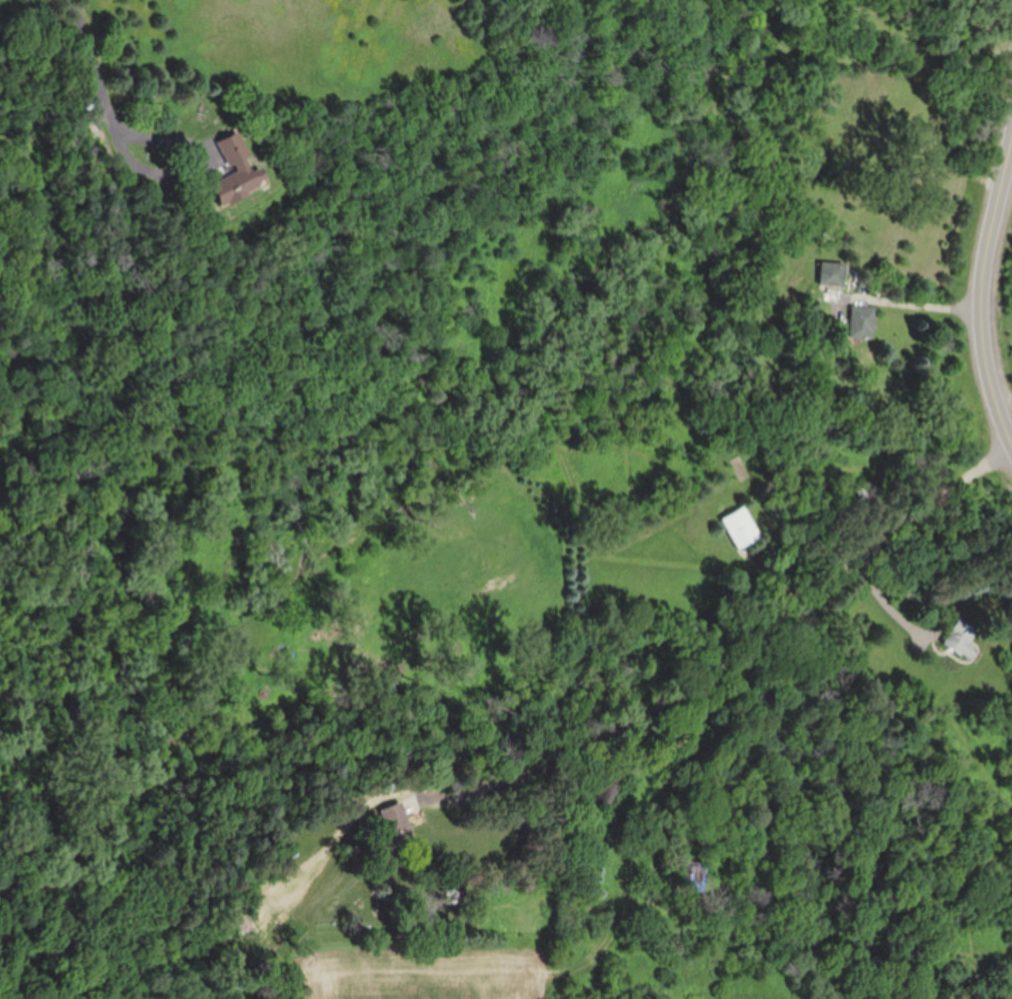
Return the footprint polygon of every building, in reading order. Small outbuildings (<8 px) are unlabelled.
[(221,206),(269,185),(264,173),(254,178),(234,134),(217,142),(227,164),(216,168),(219,175),(209,179),(221,206)] [(876,337),(876,306),(852,306),(852,337),(876,337)] [(738,548),(760,536),(744,505),(721,517),(738,548)] [(976,628),(958,616),(941,641),(969,659),(977,648),(968,641),(976,628)] [(378,809),(387,832),(400,827),(404,837),(412,833),(400,801),(378,809)] [(683,875),(690,877),(693,866),(686,864),(683,875)] [(667,950),(667,939),(652,938),(651,949),(667,950)]
